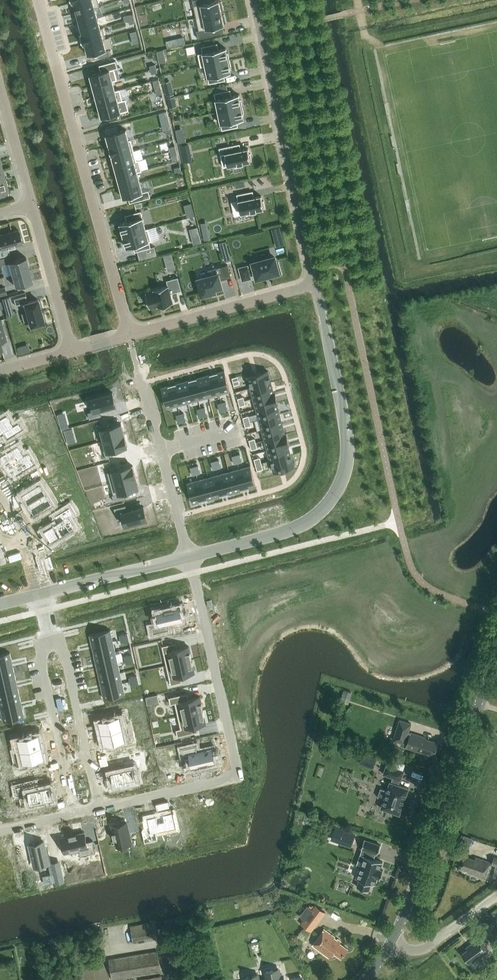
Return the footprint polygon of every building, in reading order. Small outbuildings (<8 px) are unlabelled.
[(73,2),(76,12),(95,7),(99,6),(98,0),(79,0),(73,2)] [(196,17),(221,12),(221,10),(223,9),(221,1),(219,2),(219,0),(217,0),(205,3),(205,0),(192,0),(196,17)] [(95,7),(76,12),(79,22),(98,17),(95,7)] [(221,12),(196,17),(198,29),(196,30),(198,38),(212,35),(211,28),(224,25),(224,22),(226,22),(224,14),(222,15),(221,12)] [(98,17),(79,22),(82,32),(82,33),(100,28),(100,27),(98,17)] [(82,32),(80,33),(83,44),(85,44),(85,43),(103,38),(106,38),(103,27),(100,27),(100,28),(82,33),(82,32)] [(103,38),(85,43),(85,44),(88,55),(97,52),(99,58),(110,55),(109,49),(106,49),(103,38)] [(198,54),(200,66),(229,60),(228,53),(226,53),(225,48),(216,50),(215,44),(201,47),(202,53),(198,54)] [(229,60),(200,66),(205,65),(209,83),(222,80),(221,74),(231,72),(229,67),(231,67),(229,60)] [(117,79),(114,68),(90,75),(93,86),(112,80),(112,81),(117,79)] [(112,80),(93,86),(95,96),(115,91),(115,90),(112,81),(112,80)] [(165,90),(166,96),(174,94),(172,88),(165,90)] [(115,91),(95,96),(98,106),(118,101),(118,102),(122,100),(119,89),(115,90),(115,91)] [(214,94),(218,112),(242,107),(241,100),(240,100),(238,95),(229,97),(228,91),(214,94)] [(155,99),(158,108),(167,105),(164,96),(155,99)] [(118,101),(98,106),(101,117),(121,112),(118,102),(118,101)] [(242,107),(218,112),(222,130),(235,128),(234,121),(244,119),(242,114),(244,114),(242,107)] [(125,129),(106,135),(109,145),(128,140),(125,129)] [(109,145),(112,156),(133,150),(131,139),(128,140),(109,145)] [(237,144),(219,148),(223,167),(250,161),(250,160),(251,160),(250,153),(249,154),(248,148),(238,150),(237,144)] [(133,150),(112,156),(114,166),(136,160),(133,150)] [(114,166),(117,177),(137,171),(137,172),(142,171),(138,159),(136,160),(114,166)] [(117,177),(120,187),(140,182),(137,172),(137,171),(117,177)] [(140,182),(120,187),(123,198),(137,194),(138,200),(150,197),(148,190),(142,192),(140,182)] [(236,194),(240,213),(263,208),(263,207),(264,207),(263,201),(262,201),(261,195),(251,197),(250,191),(236,194)] [(145,229),(140,211),(127,214),(129,220),(119,223),(121,228),(120,228),(122,235),(145,229)] [(203,222),(206,239),(213,238),(210,221),(203,222)] [(200,225),(192,226),(194,243),(202,242),(200,225)] [(148,228),(122,236),(124,242),(125,242),(126,247),(136,245),(137,251),(151,247),(149,241),(151,241),(148,228)] [(0,235),(0,256),(9,254),(7,248),(22,244),(18,230),(0,235)] [(164,255),(170,270),(178,267),(173,252),(164,255)] [(0,258),(0,265),(8,263),(11,274),(29,269),(25,257),(10,261),(9,256),(0,258)] [(257,278),(271,274),(271,276),(281,273),(278,262),(276,262),(274,257),(252,263),(254,267),(248,268),(247,266),(239,268),(242,280),(250,278),(250,275),(255,274),(257,278)] [(222,272),(197,279),(202,295),(215,291),(214,289),(222,287),(220,280),(231,277),(227,264),(220,266),(222,272)] [(11,274),(15,286),(32,282),(29,269),(11,274)] [(153,291),(145,293),(149,308),(157,306),(158,307),(159,307),(163,306),(173,303),(170,294),(181,290),(178,277),(166,280),(167,286),(153,290),(153,291)] [(24,304),(30,325),(30,327),(31,326),(32,326),(33,328),(42,325),(42,323),(43,323),(44,323),(44,322),(43,322),(37,300),(37,299),(36,299),(27,302),(26,295),(13,299),(15,306),(23,303),(24,304)] [(21,354),(32,350),(30,342),(18,347),(21,354)] [(224,370),(213,373),(219,393),(230,391),(224,370)] [(268,370),(247,376),(251,387),(271,382),(268,370)] [(213,373),(203,376),(208,396),(219,393),(213,373)] [(203,376),(193,379),(198,399),(208,396),(203,376)] [(193,379),(182,382),(188,402),(198,399),(193,379)] [(182,382),(172,384),(177,405),(188,402),(182,382)] [(271,382),(251,387),(253,398),(274,392),(274,391),(273,392),(271,382)] [(172,384),(161,387),(166,408),(177,405),(172,384)] [(91,411),(88,412),(89,418),(101,415),(100,409),(116,405),(112,392),(88,398),(91,411)] [(274,392),(253,398),(256,408),(277,402),(274,392)] [(277,402),(256,408),(259,418),(279,413),(276,403),(277,403),(277,402)] [(259,418),(254,420),(257,430),(262,429),(282,423),(279,413),(259,418)] [(0,418),(0,434),(4,431),(7,437),(18,431),(14,424),(9,428),(3,417),(0,418)] [(100,422),(96,423),(98,429),(101,441),(124,434),(121,423),(102,428),(100,422)] [(282,423),(262,429),(265,439),(286,433),(285,433),(282,423)] [(286,433),(265,439),(268,450),(289,444),(286,433)] [(124,434),(101,441),(104,452),(106,458),(110,457),(108,451),(127,446),(124,434)] [(289,444),(268,450),(270,460),(291,455),(288,445),(289,444)] [(0,456),(0,457),(6,466),(24,455),(18,445),(0,456)] [(24,455),(6,466),(12,476),(30,465),(24,455)] [(291,455),(270,460),(274,471),(294,466),(291,455)] [(112,470),(107,471),(110,483),(135,476),(132,465),(116,469),(114,463),(110,464),(112,470)] [(250,465),(239,468),(245,489),(256,486),(250,465)] [(239,468),(229,471),(234,492),(245,489),(239,468)] [(229,471),(218,474),(224,494),(234,492),(229,471)] [(218,474),(208,477),(214,497),(224,494),(218,474)] [(135,476),(110,483),(113,494),(112,494),(114,501),(126,498),(124,491),(138,487),(135,476)] [(208,477),(198,480),(203,500),(214,497),(208,477)] [(198,480),(187,483),(192,503),(203,500),(198,480)] [(40,482),(22,493),(28,503),(46,492),(40,482)] [(46,492),(28,503),(34,513),(52,502),(46,492)] [(126,504),(114,507),(116,514),(117,514),(121,513),(125,525),(147,519),(143,506),(127,510),(126,504)] [(58,521),(44,529),(51,541),(70,529),(64,518),(69,515),(65,509),(55,515),(58,521)] [(160,624),(155,625),(157,632),(170,629),(168,623),(183,620),(182,616),(184,615),(182,608),(180,608),(180,606),(157,611),(160,624)] [(111,629),(90,633),(92,644),(113,640),(111,629)] [(113,640),(92,644),(95,655),(115,650),(113,640)] [(174,642),(162,645),(166,664),(191,659),(188,645),(175,648),(174,642)] [(115,650),(95,655),(97,666),(118,661),(115,650)] [(0,654),(0,665),(12,663),(9,652),(0,654)] [(191,659),(166,664),(171,684),(182,681),(181,675),(194,672),(191,659)] [(118,661),(97,666),(99,676),(120,671),(118,661)] [(0,665),(0,676),(14,673),(12,663),(0,665)] [(120,671),(99,676),(102,687),(122,682),(120,671)] [(0,676),(0,687),(16,684),(14,673),(0,676)] [(122,682),(102,687),(104,698),(125,693),(122,682)] [(0,687),(0,698),(19,694),(16,684),(0,687)] [(343,689),(340,701),(348,704),(352,692),(343,689)] [(185,693),(168,697),(170,704),(175,702),(178,715),(203,709),(200,696),(187,699),(185,693)] [(0,698),(0,708),(0,709),(21,705),(19,694),(0,698)] [(21,705),(0,709),(3,720),(23,716),(21,705)] [(180,728),(176,729),(177,735),(194,732),(192,726),(206,723),(203,709),(178,715),(180,728)] [(112,718),(99,721),(101,732),(122,728),(119,717),(119,716),(112,718)] [(399,720),(393,740),(401,742),(400,745),(434,756),(438,743),(425,739),(426,737),(411,733),(410,734),(408,733),(411,724),(399,720)] [(122,728),(101,732),(104,744),(124,739),(124,738),(122,728)] [(38,734),(18,739),(20,750),(41,746),(38,734)] [(196,745),(183,748),(184,755),(189,754),(192,767),(215,762),(214,760),(216,759),(215,752),(212,752),(212,748),(197,752),(196,745)] [(41,746),(20,750),(23,761),(23,762),(30,760),(44,757),(41,746)] [(373,766),(376,759),(369,757),(367,763),(373,766)] [(125,768),(110,772),(113,785),(136,780),(133,767),(138,766),(136,759),(123,762),(125,768)] [(399,814),(408,788),(398,784),(399,779),(400,780),(404,770),(386,764),(383,774),(393,777),(391,782),(389,781),(386,790),(380,788),(378,796),(384,798),(380,808),(399,814)] [(34,782),(21,785),(23,792),(27,791),(30,803),(53,798),(50,785),(35,788),(34,782)] [(149,827),(141,829),(144,843),(158,840),(156,832),(175,827),(172,812),(147,818),(149,827)] [(114,832),(112,832),(114,839),(115,839),(117,846),(131,843),(126,822),(112,825),(114,832)] [(350,846),(354,834),(335,827),(334,830),(343,833),(340,843),(350,846)] [(84,832),(61,837),(64,853),(79,850),(80,855),(95,852),(92,840),(86,841),(84,832)] [(467,846),(470,838),(463,835),(460,843),(467,846)] [(374,884),(377,877),(379,877),(379,878),(380,878),(383,870),(382,869),(382,870),(380,869),(382,861),(373,858),(375,853),(377,853),(380,845),(364,839),(361,848),(362,848),(360,854),(363,856),(356,878),(359,879),(357,886),(368,890),(371,883),(374,884)] [(43,841),(29,844),(34,866),(48,863),(43,841)] [(490,862),(475,857),(474,859),(465,856),(461,867),(468,869),(467,870),(479,874),(485,877),(490,862)] [(325,912),(315,905),(301,923),(311,931),(325,912)] [(494,920),(483,928),(492,940),(496,937),(496,924),(494,920)] [(151,922),(130,925),(133,943),(156,939),(153,925),(152,925),(151,922)] [(339,942),(340,941),(337,939),(337,940),(334,938),(334,937),(324,929),(312,945),(329,957),(333,952),(341,957),(347,948),(339,942)] [(480,936),(466,946),(468,948),(462,952),(469,961),(476,956),(477,958),(490,948),(480,936)] [(158,951),(109,959),(112,979),(161,971),(158,951)] [(272,970),(265,972),(267,979),(284,979),(283,975),(280,976),(278,969),(272,970)]
